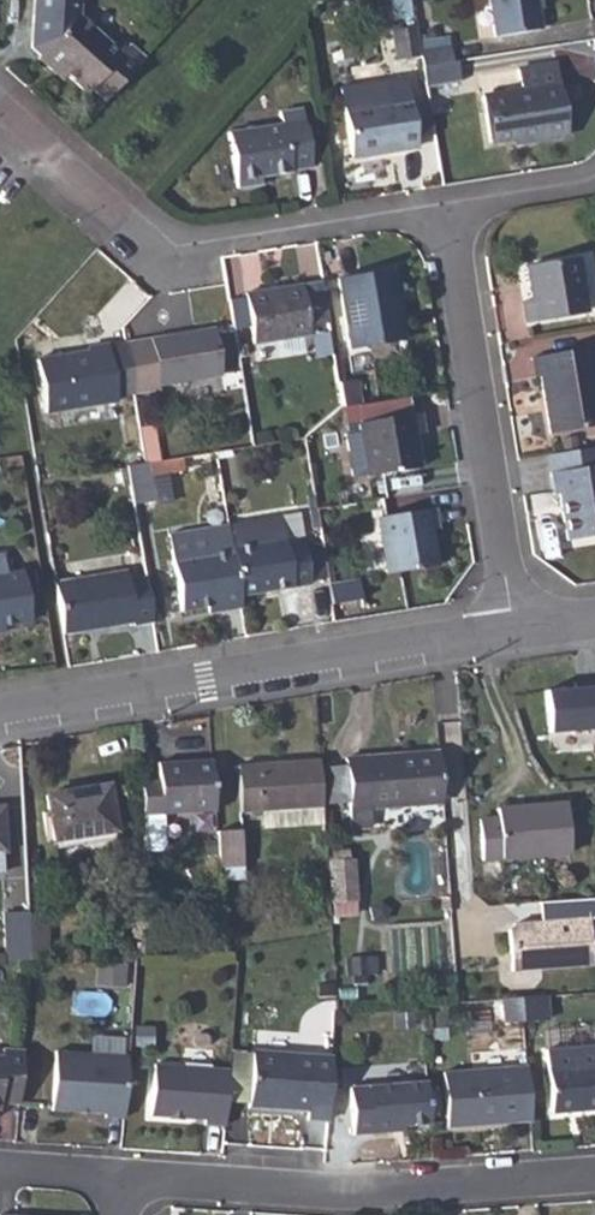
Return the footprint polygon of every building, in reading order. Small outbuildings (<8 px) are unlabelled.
[(30,51),(38,59),(35,62),(49,76),(54,71),(64,80),(84,98),(117,58),(73,19),(75,0),(32,0),(30,51)] [(493,38),(538,30),(535,10),(534,0),(487,0),(493,38)] [(394,61),(418,57),(417,53),(415,43),(413,28),(389,31),(394,61)] [(445,38),(415,43),(417,53),(447,48),(445,38)] [(558,47),(562,81),(593,78),(589,43),(558,47)] [(447,48),(417,53),(418,57),(419,68),(449,64),(447,48)] [(449,64),(419,68),(424,91),(459,86),(455,63),(449,64)] [(486,145),(509,141),(524,139),(525,144),(563,138),(552,66),(514,72),(517,93),(479,99),(486,145)] [(49,76),(59,85),(64,80),(54,71),(49,76)] [(387,102),(342,109),(350,161),(415,150),(413,140),(408,109),(403,78),(383,81),(387,102)] [(426,106),(408,109),(413,140),(431,137),(426,106)] [(277,127),(223,137),(232,193),(255,188),(254,181),(285,176),(285,174),(305,171),(297,113),(275,117),(277,127)] [(528,303),(520,305),(524,326),(583,315),(576,262),(524,271),(528,303)] [(389,275),(335,283),(346,356),(400,346),(397,322),(393,321),(390,299),(393,298),(389,275)] [(303,332),(298,298),(297,289),(241,298),(248,348),(304,340),(303,332)] [(326,328),(321,294),(298,298),(303,332),(326,328)] [(210,331),(122,345),(123,348),(130,397),(156,393),(155,389),(218,379),(210,331)] [(130,397),(123,348),(104,351),(103,348),(84,352),(85,356),(34,365),(41,418),(113,406),(113,400),(130,397)] [(529,361),(532,380),(537,380),(546,437),(594,429),(594,400),(588,351),(529,361)] [(350,385),(335,387),(339,413),(354,411),(350,385)] [(413,419),(353,429),(361,482),(413,474),(408,441),(415,440),(413,419)] [(144,467),(122,471),(128,508),(149,505),(144,467)] [(547,477),(550,499),(556,499),(563,544),(594,539),(594,469),(547,477)] [(430,514),(373,524),(382,578),(434,570),(428,535),(434,534),(430,514)] [(226,554),(232,599),(304,589),(304,585),(298,551),(297,547),(281,550),(280,543),(277,521),(222,529),(226,554)] [(315,549),(298,551),(304,585),(320,582),(315,549)] [(176,612),(201,609),(214,607),(215,613),(234,610),(232,599),(226,554),(167,562),(176,612)] [(24,624),(16,573),(0,575),(0,628),(24,624)] [(120,575),(49,585),(57,637),(126,625),(127,629),(146,625),(139,580),(122,582),(120,575)] [(350,585),(321,589),(324,608),(354,603),(350,585)] [(214,607),(201,609),(201,615),(215,613),(214,607)] [(438,749),(399,752),(400,760),(439,757),(438,749)] [(399,752),(347,756),(347,765),(349,796),(350,807),(369,805),(443,801),(439,757),(400,760),(399,752)] [(241,807),(265,806),(323,803),(323,798),(321,767),(320,758),(238,763),(241,807)] [(212,760),(158,762),(159,780),(141,781),(142,813),(144,849),(160,848),(165,843),(163,812),(215,809),(212,760)] [(347,765),(321,767),(323,798),(349,796),(347,765)] [(109,787),(47,797),(54,840),(115,830),(109,787)] [(323,803),(265,806),(265,824),(324,821),(323,803)] [(501,818),(481,820),(484,861),(573,856),(570,804),(500,809),(501,818)] [(369,805),(350,807),(351,826),(371,825),(369,805)] [(239,829),(217,830),(220,876),(242,874),(239,829)] [(358,914),(358,855),(331,855),(331,913),(358,914)] [(0,962),(26,960),(31,959),(28,911),(0,912),(0,956),(0,962)] [(513,973),(594,968),(591,922),(517,925),(511,932),(513,973)] [(546,998),(522,1000),(524,1023),(547,1022),(546,998)] [(506,1024),(524,1023),(522,1000),(505,1000),(506,1024)] [(19,1103),(24,1049),(3,1048),(3,1054),(0,1054),(0,1101),(19,1103)] [(549,1070),(552,1116),(594,1113),(594,1048),(547,1052),(549,1070)] [(104,1117),(123,1118),(127,1054),(56,1049),(51,1109),(104,1113),(104,1117)] [(307,1121),(328,1123),(334,1059),(253,1053),(253,1059),(249,1104),(249,1107),(307,1112),(307,1121)] [(230,1069),(227,1103),(249,1104),(253,1059),(231,1058),(230,1069)] [(205,1123),(226,1125),(227,1103),(230,1069),(155,1063),(151,1115),(205,1118),(205,1123)] [(532,1123),(527,1067),(445,1074),(449,1128),(532,1123)] [(392,1134),(392,1128),(402,1128),(429,1126),(426,1085),(351,1090),(354,1136),(392,1134)]
